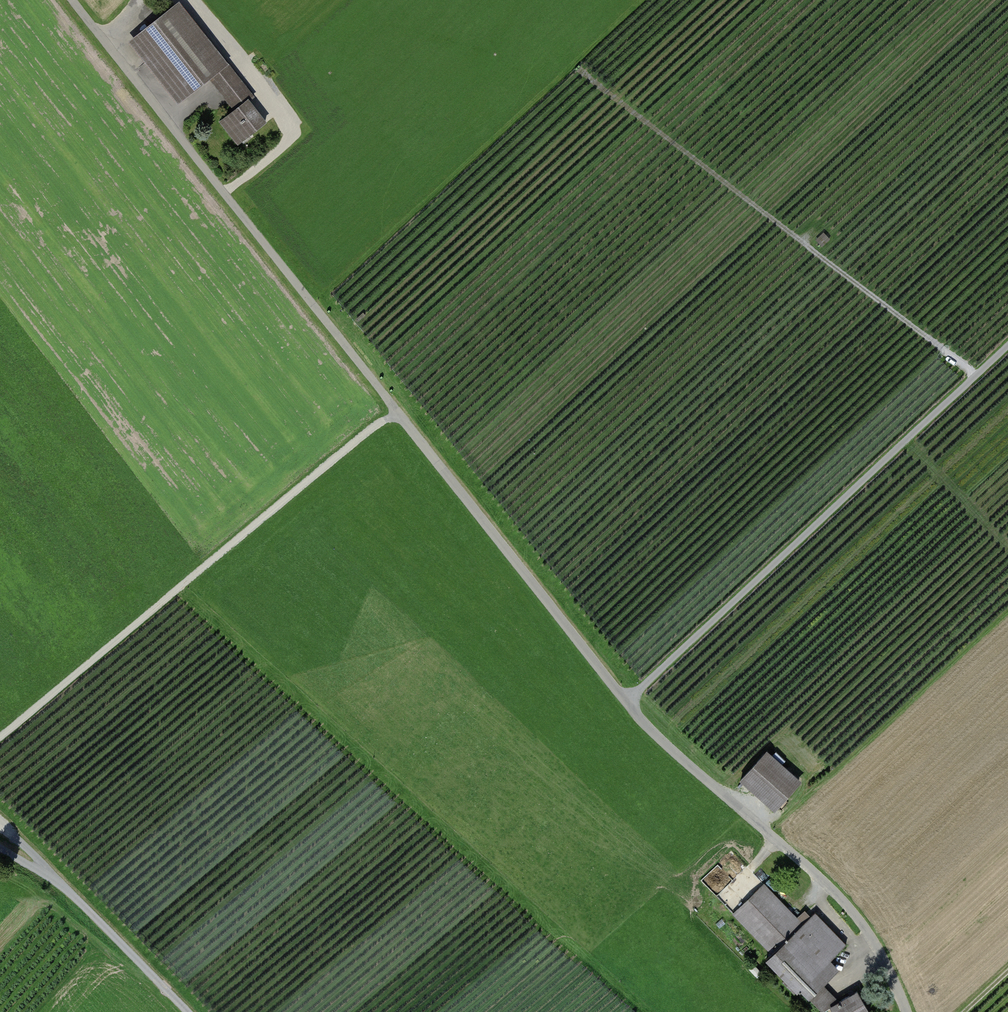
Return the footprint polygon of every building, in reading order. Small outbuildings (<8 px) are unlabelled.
[(222,65),(176,6),(136,38),(183,97),(212,74),(239,107),(220,121),(229,132),(233,128),(243,140),(265,123),(247,100),(251,96),(225,63),(222,65)] [(830,238),(823,231),(814,239),(822,246),(830,238)] [(366,314),(363,311),(356,316),(359,320),(366,314)] [(800,779),(765,748),(738,779),(772,809),(800,779)] [(800,922),(762,882),(730,913),(768,953),(800,922)] [(840,951),(808,917),(767,956),(799,990),(840,951)] [(826,1006),(829,1011),(867,1011),(856,991),(826,1006)]
